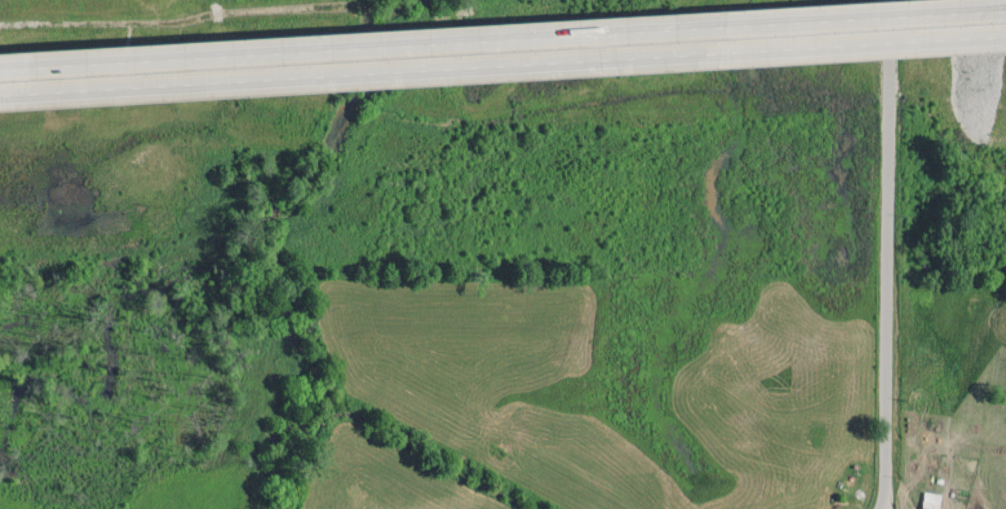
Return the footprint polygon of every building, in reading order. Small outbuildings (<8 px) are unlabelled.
[(938,492),(921,492),(921,508),(938,508),(938,492)]
